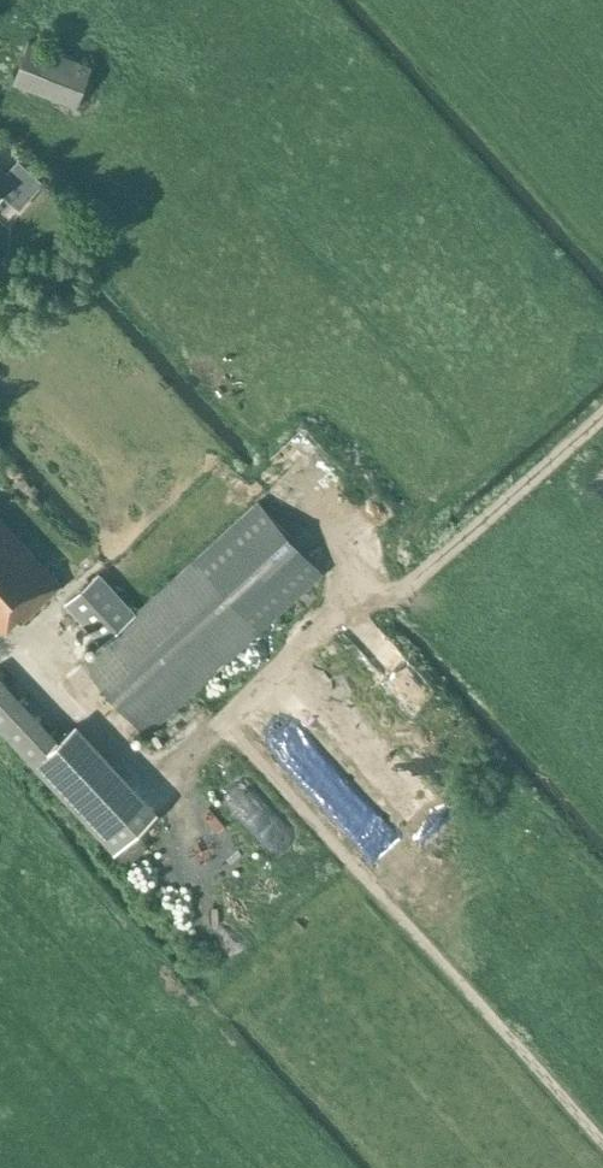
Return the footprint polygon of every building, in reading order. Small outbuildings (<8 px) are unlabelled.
[(93,64),(28,40),(13,81),(77,105),(93,64)] [(0,168),(0,191),(20,209),(44,182),(18,159),(5,173),(0,168)] [(314,479),(333,463),(316,441),(296,457),(314,479)] [(323,572),(259,500),(82,659),(146,731),(323,572)] [(2,632),(17,617),(21,621),(60,584),(0,519),(0,630),(2,632)] [(91,630),(109,613),(85,589),(68,605),(91,630)] [(151,815),(69,725),(58,736),(0,673),(0,723),(115,848),(151,815)] [(429,845),(447,824),(432,810),(413,831),(429,845)]
